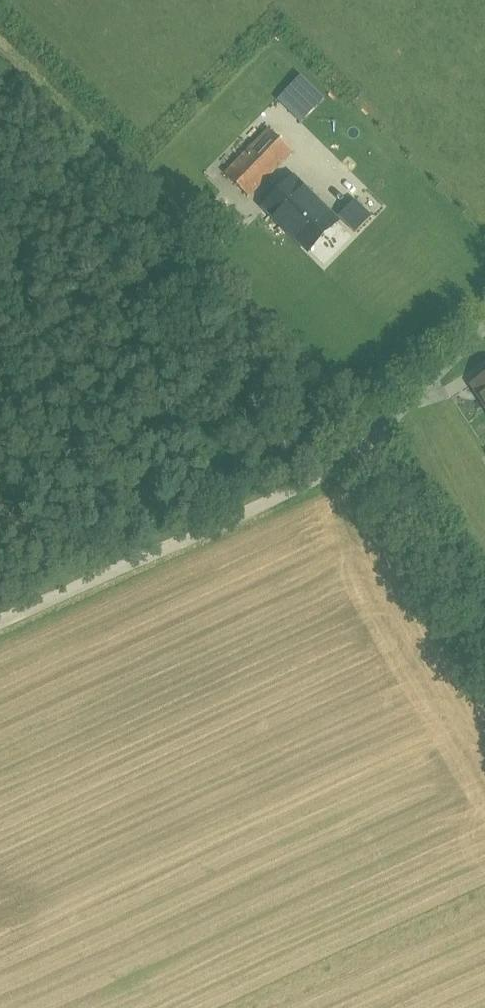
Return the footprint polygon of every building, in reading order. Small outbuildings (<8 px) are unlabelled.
[(303,77),(283,97),(301,115),(321,96),(303,77)] [(292,152),(270,130),(228,172),(250,193),(292,152)] [(269,205),(312,249),(340,222),(297,178),(269,205)] [(356,199),(339,217),(358,233),(374,216),(356,199)] [(471,381),(484,373),(484,360),(466,371),(471,381)] [(475,382),(484,400),(484,376),(475,382)]
